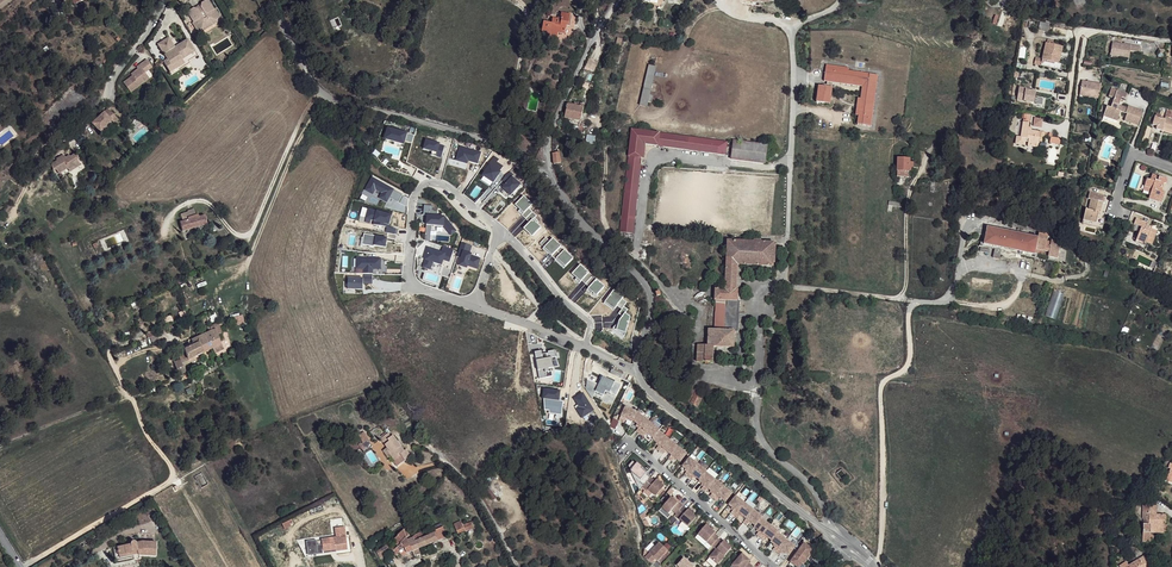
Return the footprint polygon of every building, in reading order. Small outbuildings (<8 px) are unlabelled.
[(208,0),(204,0),(187,11),(194,21),(197,22),(201,28),(203,30),(218,21),(216,19),(218,17),(208,0)] [(890,12),(901,16),(908,0),(894,0),(890,12)] [(571,16),(562,14),(560,20),(554,18),(553,23),(555,24),(553,32),(557,32),(564,34),(566,25),(569,26),(571,16)] [(197,22),(194,21),(192,23),(198,30),(201,28),(197,22)] [(553,23),(544,21),(542,30),(544,31),(542,35),(556,37),(557,32),(553,32),(555,24),(553,23)] [(194,52),(187,41),(175,48),(169,39),(158,45),(166,59),(163,62),(170,74),(188,62),(186,58),(194,52)] [(1046,43),(1045,43),(1042,60),(1056,63),(1059,52),(1062,53),(1063,47),(1052,45),(1053,41),(1047,40),(1046,43)] [(1141,47),(1113,43),(1111,55),(1130,58),(1131,51),(1140,53),(1141,47)] [(197,57),(194,52),(186,58),(188,62),(197,57)] [(594,70),(597,61),(588,57),(585,66),(594,70)] [(145,73),(152,68),(146,59),(139,65),(141,67),(138,70),(132,74),(133,76),(124,83),(131,92),(143,83),(141,80),(147,76),(145,73)] [(189,65),(188,62),(170,74),(172,76),(189,65)] [(845,67),(826,65),(824,81),(828,82),(830,82),(830,80),(844,81),(845,67)] [(849,68),(845,67),(844,81),(866,84),(863,103),(861,103),(859,115),(858,124),(871,125),(878,75),(848,71),(849,68)] [(866,84),(844,81),(844,84),(863,86),(861,97),(859,97),(856,115),(859,115),(861,103),(863,103),(866,84)] [(1018,85),(1016,99),(1033,102),(1036,88),(1018,85)] [(827,86),(819,86),(817,102),(825,104),(825,101),(830,102),(832,88),(827,87),(827,86)] [(1100,89),(1081,86),(1078,106),(1098,109),(1100,89)] [(646,88),(641,88),(639,104),(646,105),(648,88),(646,88)] [(1112,88),(1109,95),(1114,97),(1117,90),(1112,88)] [(1107,106),(1105,111),(1110,113),(1109,115),(1119,118),(1122,112),(1128,114),(1126,120),(1139,125),(1144,112),(1128,106),(1126,109),(1118,106),(1122,97),(1125,98),(1127,93),(1117,90),(1114,97),(1111,107),(1107,106)] [(584,108),(568,104),(565,117),(580,121),(584,108)] [(116,115),(109,107),(93,122),(100,130),(112,119),(116,115)] [(1105,111),(1104,115),(1118,120),(1119,118),(1109,115),(1110,113),(1105,111)] [(1153,125),(1157,126),(1163,128),(1171,131),(1171,119),(1166,117),(1164,119),(1160,117),(1156,116),(1153,125)] [(1032,126),(1042,127),(1043,118),(1033,117),(1032,126)] [(1039,141),(1043,142),(1045,133),(1028,130),(1028,123),(1022,122),(1020,137),(1015,137),(1014,144),(1022,146),(1023,142),(1027,142),(1037,144),(1039,144),(1039,141)] [(629,150),(620,233),(633,234),(643,143),(718,152),(719,141),(643,131),(631,129),(629,150)] [(1051,134),(1048,134),(1048,138),(1050,138),(1049,143),(1058,145),(1060,140),(1050,138),(1051,134)] [(734,140),(733,143),(767,150),(767,145),(734,140)] [(727,142),(719,141),(718,152),(726,154),(727,142)] [(767,150),(733,143),(732,158),(765,162),(767,150)] [(561,152),(553,154),(553,164),(564,161),(561,152)] [(77,161),(75,155),(71,157),(70,156),(66,158),(63,156),(56,160),(56,161),(51,166),(53,170),(55,169),(59,175),(67,170),(69,171),(76,167),(75,163),(77,161)] [(909,159),(898,158),(897,171),(909,172),(910,162),(909,159)] [(1147,179),(1145,186),(1153,189),(1151,193),(1149,198),(1162,203),(1165,193),(1161,191),(1159,190),(1160,188),(1163,188),(1164,184),(1167,183),(1167,182),(1166,179),(1153,175),(1151,180),(1147,179)] [(1090,193),(1088,198),(1091,199),(1102,201),(1104,196),(1090,193)] [(1085,210),(1083,220),(1095,223),(1097,216),(1099,217),(1102,201),(1091,199),(1088,210),(1085,210)] [(179,221),(181,230),(207,225),(205,215),(200,217),(199,214),(196,214),(195,209),(188,210),(189,212),(182,213),(183,221),(179,221)] [(1095,223),(1094,226),(1102,228),(1105,219),(1099,217),(1097,216),(1095,223)] [(1136,219),(1134,224),(1141,228),(1139,233),(1137,240),(1147,244),(1148,242),(1153,245),(1159,233),(1151,230),(1150,232),(1145,230),(1146,227),(1148,224),(1136,219)] [(1134,224),(1132,229),(1139,233),(1141,228),(1134,224)] [(984,243),(984,247),(1000,251),(1016,254),(1034,258),(1035,253),(1036,249),(1038,237),(988,227),(984,243)] [(1038,237),(1036,249),(1050,252),(1049,257),(1058,259),(1060,250),(1061,246),(1062,243),(1052,240),(1052,242),(1048,241),(1049,237),(1039,235),(1038,237)] [(741,241),(727,241),(725,289),(716,289),(715,300),(716,300),(725,300),(724,327),(738,328),(741,265),(772,266),(773,242),(760,241),(741,241)] [(388,256),(368,273),(376,287),(397,271),(395,267),(388,256)] [(1053,289),(1044,315),(1055,319),(1064,293),(1053,289)] [(725,300),(716,300),(716,327),(724,327),(725,300)] [(377,302),(373,302),(373,311),(373,316),(383,317),(383,313),(383,302),(377,302)] [(373,316),(373,311),(353,320),(354,323),(373,316)] [(793,322),(785,326),(787,331),(796,328),(793,322)] [(221,341),(215,329),(190,340),(191,343),(189,345),(190,348),(183,350),(188,359),(222,344),(227,342),(226,339),(221,341)] [(716,330),(709,330),(708,345),(698,345),(697,362),(714,363),(714,347),(734,347),(734,330),(716,330)] [(185,372),(181,364),(175,367),(178,375),(185,372)] [(691,390),(686,400),(697,407),(702,394),(691,390)] [(626,420),(631,422),(632,420),(636,412),(625,406),(618,421),(622,423),(624,420),(624,419),(626,420)] [(648,421),(636,412),(632,420),(639,426),(636,429),(639,432),(648,421)] [(658,431),(659,430),(648,421),(639,432),(643,435),(646,431),(653,437),(658,431)] [(659,451),(668,439),(658,431),(653,437),(651,439),(658,444),(655,448),(659,451)] [(389,435),(382,441),(384,445),(392,439),(389,435)] [(363,436),(358,439),(363,447),(368,443),(363,436)] [(392,439),(384,445),(389,452),(387,453),(391,458),(392,457),(396,462),(395,463),(399,468),(407,462),(403,457),(401,458),(400,456),(402,455),(406,452),(395,437),(392,439)] [(671,454),(677,446),(668,439),(659,451),(663,453),(665,450),(671,454)] [(679,461),(686,452),(677,446),(668,458),(671,460),(674,457),(679,461)] [(697,464),(689,457),(681,466),(687,470),(684,473),(688,476),(697,464)] [(706,470),(697,464),(688,476),(691,479),(694,476),(699,480),(705,472),(706,470)] [(714,479),(705,472),(699,480),(698,481),(703,485),(701,489),(704,491),(707,488),(714,479)] [(650,477),(642,486),(646,490),(647,489),(655,495),(663,486),(656,479),(654,481),(650,477)] [(488,480),(491,492),(499,491),(497,478),(488,480)] [(714,479),(707,488),(713,492),(710,496),(713,498),(723,486),(714,479)] [(725,501),(732,492),(723,486),(713,498),(717,501),(720,497),(725,501)] [(743,503),(735,496),(728,505),(733,509),(730,513),(734,516),(743,503)] [(676,513),(682,506),(677,502),(670,497),(661,507),(668,513),(671,509),(676,513)] [(743,503),(734,516),(737,518),(740,515),(745,519),(752,510),(743,503)] [(675,514),(688,526),(696,517),(688,509),(687,510),(682,506),(676,513),(675,514)] [(760,517),(761,516),(752,510),(745,519),(743,522),(746,525),(749,522),(754,526),(760,517)] [(1155,513),(1149,513),(1149,524),(1151,525),(1151,529),(1161,529),(1162,524),(1165,524),(1165,520),(1166,520),(1167,515),(1156,514),(1155,515),(1155,513)] [(754,526),(753,527),(759,531),(756,535),(759,537),(769,524),(760,517),(754,526)] [(472,524),(457,529),(459,534),(467,532),(474,529),(472,524)] [(706,524),(698,534),(711,546),(712,545),(718,538),(719,537),(714,533),(715,532),(706,524)] [(769,524),(759,537),(763,540),(766,536),(771,540),(777,533),(778,531),(769,524)] [(1165,524),(1162,524),(1161,529),(1151,529),(1151,532),(1164,533),(1165,524)] [(335,537),(321,539),(322,544),(318,545),(319,552),(331,550),(331,548),(335,548),(336,550),(337,550),(347,548),(344,526),(335,528),(335,537)] [(434,530),(435,532),(438,540),(447,537),(443,526),(434,530)] [(406,532),(399,535),(402,542),(409,536),(406,532)] [(421,532),(413,537),(420,548),(427,545),(424,537),(421,532)] [(435,532),(424,537),(427,545),(438,540),(435,532)] [(771,540),(770,542),(776,546),(773,549),(776,552),(786,539),(777,533),(771,540)] [(399,535),(393,540),(397,546),(402,542),(399,535)] [(409,536),(402,542),(404,548),(406,553),(413,551),(420,548),(413,537),(412,537),(413,539),(410,539),(409,536)] [(722,542),(718,538),(712,545),(716,549),(709,556),(717,563),(731,547),(725,542),(724,543),(722,542)] [(786,539),(776,552),(780,555),(783,551),(788,555),(795,546),(786,539)] [(393,540),(387,545),(389,548),(392,551),(395,548),(398,552),(400,550),(397,546),(393,540)] [(132,545),(118,548),(120,556),(140,552),(140,554),(140,556),(156,557),(157,543),(144,542),(138,543),(137,543),(135,542),(133,543),(132,545)] [(650,554),(644,549),(643,555),(651,562),(655,558),(658,561),(667,550),(659,542),(653,549),(654,549),(650,554)] [(804,542),(797,552),(806,559),(810,554),(808,553),(812,549),(804,542)] [(318,545),(315,545),(317,556),(337,553),(337,550),(336,550),(335,548),(331,548),(331,550),(319,552),(318,545)] [(387,545),(377,552),(380,555),(389,548),(387,545)] [(204,554),(211,566),(225,566),(214,548),(204,554)] [(797,552),(790,561),(797,566),(798,566),(801,563),(803,564),(806,559),(797,552)] [(753,566),(749,562),(747,559),(748,558),(743,553),(732,565),(734,566),(752,566),(753,566)] [(203,555),(195,559),(199,566),(208,566),(203,555)] [(693,566),(683,557),(677,564),(680,566),(693,566)] [(1120,566),(1121,566),(1151,566),(1145,557),(1129,566),(1127,562),(1120,566)]
